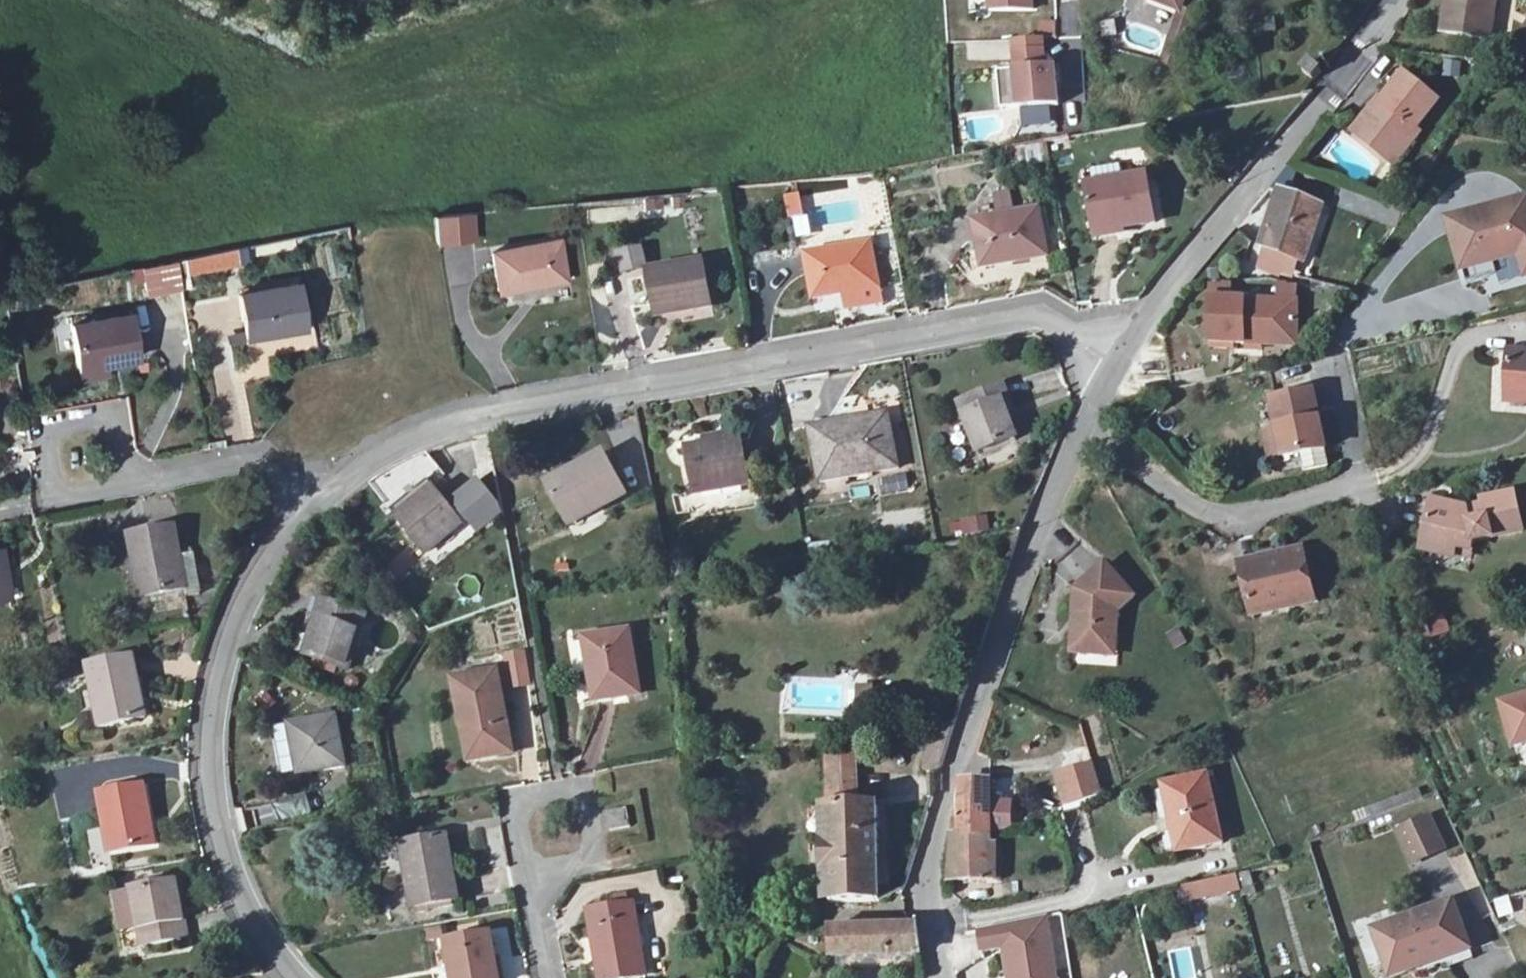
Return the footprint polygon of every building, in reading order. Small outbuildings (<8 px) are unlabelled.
[(1192,0),(1156,0),(1187,11),(1192,0)] [(1443,31),(1488,37),(1492,0),(1447,0),(1443,31)] [(1313,67),(1308,74),(1318,82),(1328,69),(1323,64),(1318,60),(1313,67)] [(1061,72),(1024,75),(1026,112),(1063,109),(1061,72)] [(1397,153),(1410,162),(1427,134),(1422,131),(1442,101),(1404,77),(1382,109),(1377,106),(1358,135),(1375,147),(1372,152),(1389,163),(1397,153)] [(1355,140),(1372,152),(1375,147),(1358,135),(1355,140)] [(1403,173),(1410,162),(1397,153),(1389,163),(1403,173)] [(1152,178),(1092,187),(1097,225),(1125,222),(1126,230),(1159,225),(1152,178)] [(789,218),(803,214),(796,190),(782,194),(789,218)] [(1300,260),(1318,211),(1280,197),(1262,246),(1300,260)] [(1040,211),(974,222),(981,269),(1047,258),(1040,211)] [(1461,229),(1470,275),(1494,270),(1492,263),(1525,256),(1525,257),(1525,215),(1520,216),(1519,211),(1483,218),(1485,224),(1461,229)] [(473,213),(478,240),(486,239),(481,212),(473,213)] [(449,246),(478,240),(473,213),(443,216),(449,246)] [(1460,222),(1461,229),(1485,224),(1483,218),(1460,222)] [(614,249),(619,272),(646,267),(640,243),(614,249)] [(559,245),(492,255),(497,293),(565,283),(559,245)] [(872,246),(807,255),(813,297),(878,288),(872,246)] [(135,270),(141,301),(184,292),(181,280),(241,268),(237,250),(135,270)] [(708,262),(649,271),(656,315),(715,306),(708,262)] [(301,286),(243,298),(252,342),(310,330),(301,286)] [(1211,301),(1209,344),(1249,346),(1249,341),(1257,341),(1262,346),(1271,347),(1277,342),(1277,329),(1296,330),(1297,305),(1211,301)] [(130,315),(71,325),(78,371),(137,361),(130,315)] [(1277,342),(1271,347),(1295,348),(1296,330),(1277,329),(1277,342)] [(1507,352),(1503,406),(1525,407),(1525,354),(1507,352)] [(1003,386),(958,405),(981,460),(1017,445),(1003,410),(1012,407),(1003,386)] [(1325,453),(1314,392),(1255,409),(1268,468),(1325,453)] [(889,416),(812,429),(821,483),(898,471),(889,416)] [(741,440),(688,448),(695,492),(748,483),(741,440)] [(608,453),(545,485),(567,527),(630,495),(608,453)] [(439,485),(397,515),(424,553),(466,523),(439,485)] [(1454,563),(1478,556),(1479,546),(1524,531),(1514,492),(1480,499),(1482,515),(1463,521),(1466,507),(1432,499),(1417,554),(1429,559),(1454,563)] [(959,515),(959,533),(988,534),(989,516),(959,515)] [(177,530),(129,539),(140,600),(188,591),(177,530)] [(1291,594),(1293,606),(1315,602),(1301,550),(1244,564),(1252,603),(1291,594)] [(1074,592),(1070,656),(1102,657),(1122,656),(1122,646),(1120,611),(1136,596),(1104,566),(1074,592)] [(1254,614),(1293,606),(1291,594),(1252,603),(1254,614)] [(370,617),(322,599),(302,653),(349,671),(370,617)] [(630,630),(586,637),(597,701),(640,695),(630,630)] [(132,666),(90,674),(101,738),(143,730),(132,666)] [(496,672),(451,681),(467,760),(512,751),(496,672)] [(1509,707),(1521,748),(1525,747),(1525,703),(1509,707)] [(336,716),(288,727),(299,775),(347,764),(336,716)] [(856,806),(857,751),(828,751),(830,899),(876,899),(875,806),(856,806)] [(1051,770),(1062,807),(1103,795),(1092,759),(1051,770)] [(1221,844),(1203,778),(1159,790),(1176,856),(1221,844)] [(958,834),(951,835),(949,880),(988,876),(987,782),(960,782),(958,834)] [(152,784),(103,792),(113,851),(162,843),(152,784)] [(1361,811),(1366,820),(1417,801),(1413,790),(1361,811)] [(627,808),(607,812),(611,832),(631,828),(627,808)] [(1441,850),(1427,820),(1411,827),(1425,857),(1441,850)] [(1425,857),(1411,827),(1395,834),(1409,864),(1425,857)] [(444,836),(402,844),(415,912),(456,905),(444,836)] [(1237,874),(1181,881),(1183,900),(1239,893),(1237,874)] [(179,883),(135,891),(146,951),(190,943),(179,883)] [(590,912),(601,977),(604,977),(646,971),(635,904),(590,912)] [(1446,961),(1470,953),(1454,905),(1377,930),(1390,971),(1444,954),(1446,961)] [(982,933),(985,953),(1007,950),(1012,977),(1059,977),(1049,918),(1034,921),(982,933)] [(918,954),(915,927),(833,932),(835,960),(918,954)] [(444,942),(451,977),(500,977),(492,933),(444,942)] [(1470,953),(1446,961),(1449,971),(1473,963),(1470,953)] [(1446,961),(1444,954),(1416,963),(1419,970),(1446,961)]
